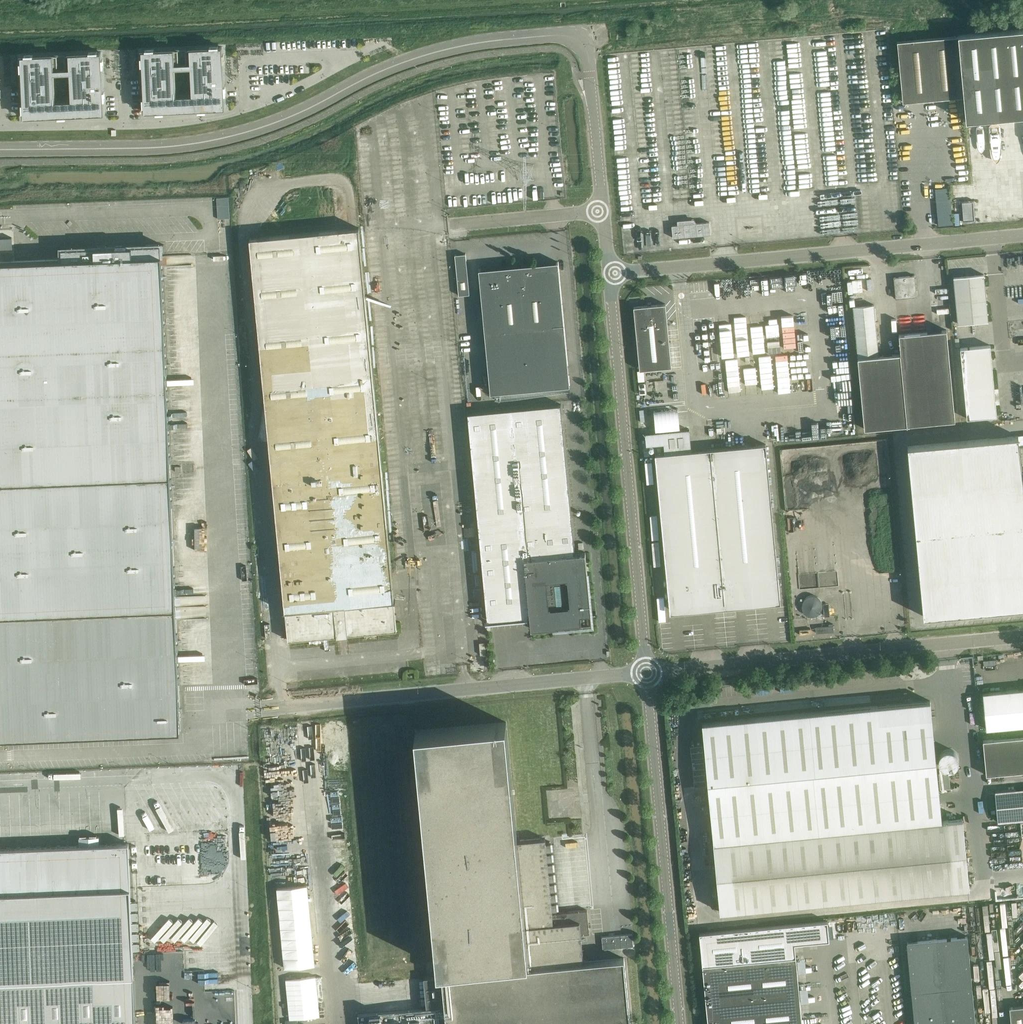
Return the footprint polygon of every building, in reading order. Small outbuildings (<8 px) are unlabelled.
[(1018,29),(958,34),(958,35),(897,41),(902,92),(903,102),(963,96),(966,120),(1022,115),(1022,29),(1018,29)] [(223,46),(142,50),(144,113),(225,109),(223,46)] [(102,52),(21,56),(23,118),(104,114),(102,52)] [(935,189),(939,225),(951,224),(948,188),(935,189)] [(218,197),(218,218),(229,218),(229,197),(218,197)] [(709,222),(672,225),(673,238),(710,234),(709,222)] [(232,233),(260,674),(428,664),(405,279),(427,277),(423,225),(401,226),(401,223),(232,233)] [(0,261),(0,738),(181,730),(161,244),(61,248),(62,259),(0,261)] [(470,294),(466,253),(455,254),(459,295),(470,294)] [(479,269),(490,393),(570,386),(558,261),(556,262),(557,266),(529,268),(529,266),(508,268),(509,270),(481,273),(481,269),(479,269)] [(958,323),(988,321),(984,274),(954,277),(958,323)] [(896,298),(917,296),(915,275),(894,277),(896,298)] [(640,370),(672,367),(666,304),(634,306),(640,370)] [(858,357),(879,355),(874,304),(853,306),(858,357)] [(899,334),(900,344),(908,425),(955,420),(947,329),(899,334)] [(990,345),(960,348),(967,418),(997,415),(990,345)] [(898,354),(879,355),(858,357),(856,357),(863,430),(905,426),(898,354)] [(524,616),(524,618),(486,622),(486,623),(528,619),(528,616),(530,616),(531,628),(558,626),(559,627),(565,627),(565,625),(592,623),(585,552),(575,553),(561,404),(468,413),(487,620),(524,616)] [(908,446),(912,489),(924,606),(924,616),(1022,607),(1022,486),(1019,447),(1022,446),(1022,435),(1018,436),(1017,436),(908,446)] [(766,444),(655,454),(670,609),(671,609),(671,607),(779,597),(779,599),(780,599),(766,444)] [(784,603),(771,603),(771,625),(784,625),(784,603)] [(829,626),(816,627),(816,633),(834,631),(833,623),(829,624),(829,626)] [(983,693),(984,703),(986,729),(1022,725),(1022,689),(983,693)] [(702,722),(714,842),(721,912),(969,888),(963,818),(942,820),(930,700),(702,722)] [(624,958),(584,962),(581,934),(589,933),(587,910),(552,913),(545,838),(517,841),(506,722),(416,731),(439,976),(424,977),(426,1007),(357,1014),(358,1023),(630,1023),(624,958)] [(982,740),(986,773),(1022,770),(1022,736),(982,740)] [(938,750),(938,769),(955,769),(955,750),(938,750)] [(949,772),(939,772),(940,789),(951,788),(949,772)] [(1022,819),(1022,788),(995,791),(998,822),(1022,819)] [(129,843),(99,844),(98,836),(78,837),(79,845),(0,848),(0,1023),(136,1023),(129,843)] [(313,966),(308,885),(277,887),(282,968),(313,966)] [(795,943),(829,940),(828,921),(700,933),(708,1023),(802,1023),(795,943)] [(914,1023),(975,1023),(967,936),(907,941),(911,991),(914,1023)] [(288,1019),(322,1017),(319,976),(286,978),(288,1019)] [(1011,1023),(1022,1023),(1022,1005),(1009,1007),(1011,1023)] [(206,1023),(229,1022),(228,1009),(205,1010),(206,1023)]
